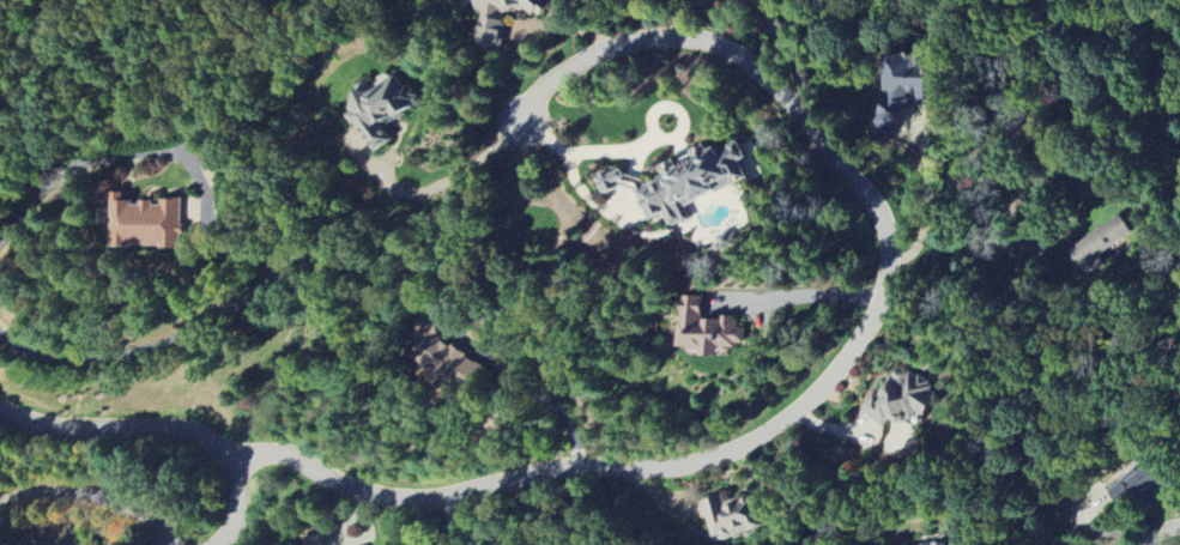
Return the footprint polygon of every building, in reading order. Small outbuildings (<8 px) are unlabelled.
[(349,96),(356,110),(349,113),(370,151),(390,141),(380,120),(396,111),(391,102),(406,94),(395,72),(349,96)] [(757,178),(751,153),(751,152),(749,139),(708,149),(709,151),(703,148),(661,158),(667,161),(652,164),(655,178),(637,182),(615,171),(615,173),(607,168),(595,171),(596,177),(593,183),(595,192),(627,185),(635,220),(660,215),(663,226),(684,221),(679,199),(746,183),(742,181),(757,178)] [(112,248),(181,247),(180,201),(151,202),(151,203),(132,203),(132,200),(121,201),(121,192),(111,193),(112,248)] [(1069,249),(1086,277),(1108,264),(1101,253),(1132,235),(1122,218),(1069,249)] [(745,355),(745,329),(738,329),(738,320),(701,320),(701,297),(678,296),(677,354),(745,355)] [(414,359),(436,371),(431,380),(448,390),(453,380),(470,389),(483,364),(441,342),(447,331),(425,319),(416,337),(424,341),(414,359)] [(884,426),(890,415),(915,430),(939,389),(909,371),(906,377),(891,369),(865,415),(884,426)] [(1167,480),(1145,459),(1110,495),(1118,502),(1132,488),(1146,502),(1167,480)] [(755,503),(744,506),(739,491),(704,500),(715,543),(763,530),(755,503)] [(323,527),(301,527),(301,544),(322,544),(323,527)]
